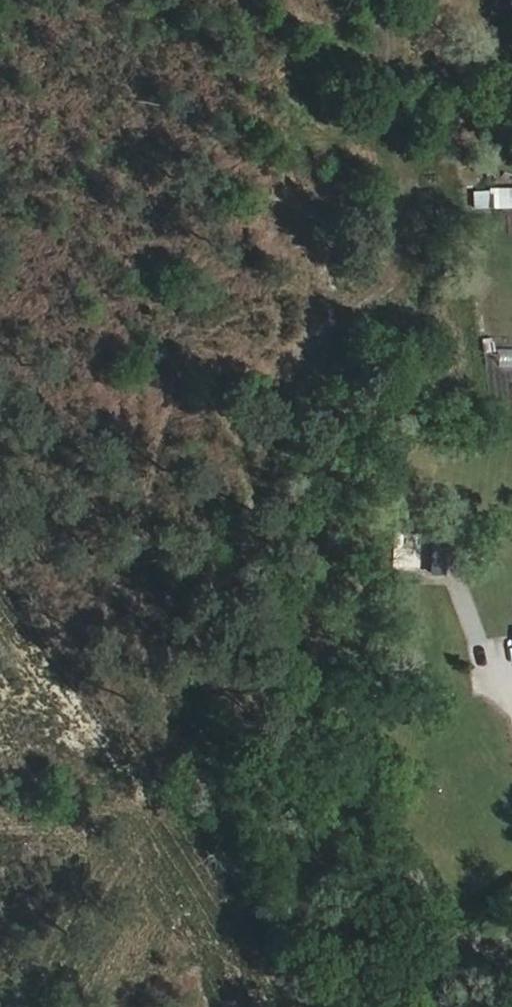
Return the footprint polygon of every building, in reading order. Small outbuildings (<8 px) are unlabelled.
[(476,185),(476,206),(511,206),(511,185),(476,185)]
